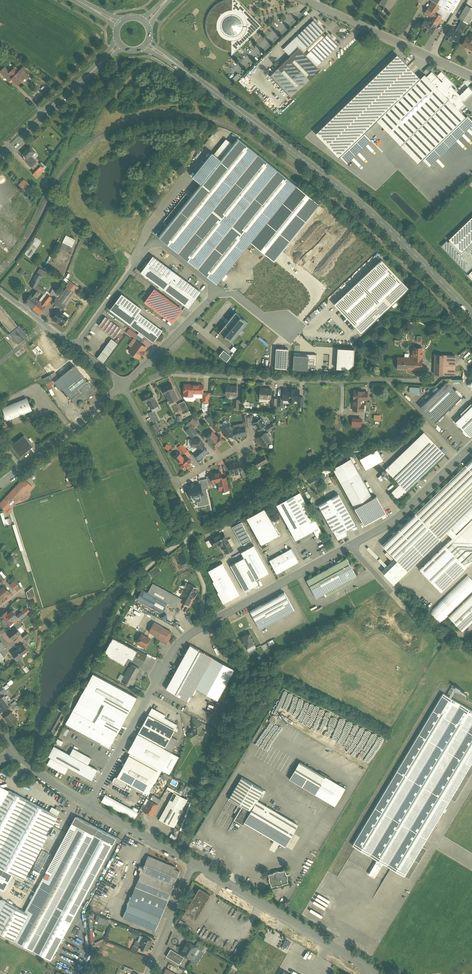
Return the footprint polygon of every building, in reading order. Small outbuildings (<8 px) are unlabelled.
[(228,1),(224,2),(220,3),(216,6),(213,9),(210,13),(208,18),(207,23),(207,27),(208,30),(209,34),(211,38),(213,41),(216,44),(219,47),(223,49),(227,50),(231,50),(231,57),(240,48),(239,46),(240,45),(242,46),(246,43),(244,41),(245,39),(247,41),(251,37),(249,36),(251,34),(252,36),(256,32),(255,31),(261,25),(261,24),(259,25),(256,22),(256,21),(255,17),(252,18),(250,16),(251,14),(248,10),(246,12),(244,10),(246,9),(242,5),(241,6),(239,5),(241,3),(238,0),(232,0),(228,1)] [(444,8),(450,11),(452,13),(460,0),(448,0),(444,8)] [(444,8),(432,1),(425,13),(431,17),(430,20),(437,25),(442,17),(446,19),(450,11),(444,8)] [(466,5),(459,18),(461,20),(467,23),(471,15),(471,8),(466,5)] [(323,32),(325,31),(314,19),(313,19),(314,20),(292,40),(299,48),(317,66),(338,45),(339,46),(328,34),(326,35),(323,32)] [(428,22),(427,22),(427,23),(424,21),(420,28),(423,30),(423,31),(427,33),(427,32),(431,35),(436,27),(435,27),(436,25),(437,25),(430,20),(428,22)] [(467,23),(461,20),(458,24),(464,28),(467,23)] [(458,24),(453,32),(449,29),(444,37),(455,44),(460,36),(459,36),(464,28),(458,24)] [(468,38),(466,37),(462,45),(471,50),(471,34),(471,33),(468,38)] [(299,48),(270,76),(270,75),(292,98),(291,98),(320,70),(321,70),(317,66),(299,48)] [(365,133),(377,121),(421,78),(400,57),(321,134),(342,155),(365,133)] [(15,67),(9,72),(5,67),(3,69),(1,67),(0,68),(0,69),(1,71),(0,72),(7,79),(10,77),(18,84),(21,82),(22,83),(23,81),(22,80),(25,78),(27,79),(30,76),(28,75),(24,71),(26,70),(23,67),(19,71),(15,67)] [(377,74),(378,75),(385,69),(384,67),(377,74)] [(233,78),(236,82),(242,76),(239,73),(233,78)] [(377,121),(378,121),(377,120),(381,117),(430,166),(471,125),(471,120),(467,116),(466,117),(459,110),(431,81),(425,74),(421,78),(377,121)] [(445,76),(441,80),(443,81),(442,82),(436,77),(431,81),(459,110),(465,104),(462,102),(464,100),(464,101),(471,94),(471,91),(468,87),(460,95),(451,86),(453,84),(445,76)] [(365,133),(342,155),(349,162),(372,140),(365,133)] [(238,138),(226,152),(222,149),(216,156),(212,153),(193,177),(201,183),(190,196),(167,225),(158,236),(217,284),(251,242),(297,186),(238,138)] [(29,146),(22,153),(24,156),(23,157),(25,160),(25,161),(31,167),(37,162),(31,156),(36,152),(29,146)] [(39,164),(31,172),(36,177),(44,169),(39,164)] [(29,184),(24,179),(18,184),(24,190),(29,184)] [(320,204),(297,186),(251,242),(274,261),(320,204)] [(186,193),(163,222),(167,225),(190,196),(186,193)] [(440,246),(468,274),(471,270),(471,215),(440,246)] [(67,235),(63,242),(73,247),(76,239),(67,235)] [(70,252),(72,246),(62,243),(60,249),(70,252)] [(201,292),(153,256),(141,272),(189,308),(201,292)] [(334,304),(362,333),(410,288),(382,259),(334,304)] [(37,277),(32,286),(36,289),(41,279),(37,277)] [(68,287),(58,299),(61,300),(66,305),(76,293),(68,287)] [(35,289),(31,294),(25,302),(26,303),(25,304),(27,306),(28,305),(33,308),(39,301),(35,298),(39,293),(35,289)] [(182,311),(154,290),(145,302),(173,323),(182,311)] [(47,294),(41,302),(46,306),(52,297),(47,294)] [(142,309),(122,294),(110,310),(130,325),(139,313),(142,309)] [(61,300),(57,305),(63,309),(66,305),(61,300)] [(41,302),(39,301),(33,308),(40,314),(46,306),(41,302)] [(19,327),(0,304),(0,319),(11,333),(11,334),(18,343),(27,335),(20,326),(19,327)] [(68,318),(59,311),(53,319),(62,326),(68,318)] [(236,312),(219,332),(232,342),(248,322),(236,312)] [(163,331),(139,313),(130,325),(139,332),(138,334),(143,338),(144,336),(154,343),(163,331)] [(121,329),(105,318),(100,326),(115,337),(121,329)] [(135,338),(134,339),(137,341),(141,344),(145,340),(143,338),(138,334),(135,338)] [(141,344),(137,341),(130,351),(138,358),(140,355),(141,356),(145,351),(144,350),(146,348),(141,344)] [(423,348),(414,348),(413,354),(413,358),(413,370),(422,370),(423,358),(422,358),(423,348)] [(232,356),(223,349),(219,355),(227,362),(232,356)] [(276,371),(288,371),(289,351),(277,351),(276,371)] [(356,352),(339,351),(337,371),(349,372),(355,367),(356,352)] [(319,354),(293,353),(292,371),(309,372),(309,368),(318,368),(319,354)] [(445,355),(435,355),(434,375),(444,375),(445,355)] [(456,355),(445,355),(444,375),(455,375),(455,372),(454,372),(454,366),(455,366),(456,355)] [(411,358),(398,357),(397,365),(396,366),(396,368),(397,369),(413,370),(413,358),(411,358)] [(54,380),(51,374),(43,379),(46,384),(54,380)] [(88,381),(87,381),(78,388),(78,389),(80,392),(79,393),(78,392),(72,398),(72,399),(78,407),(80,407),(81,406),(83,406),(85,405),(85,403),(86,402),(86,401),(86,400),(86,399),(88,399),(90,398),(90,396),(91,395),(93,395),(95,394),(95,392),(96,392),(96,390),(88,381)] [(447,382),(420,407),(435,423),(438,420),(439,421),(443,417),(442,416),(461,397),(447,382)] [(171,383),(162,387),(166,395),(170,403),(178,399),(171,383)] [(192,384),(184,384),(184,396),(189,396),(188,397),(189,397),(189,393),(192,393),(192,397),(196,397),(197,393),(203,394),(203,385),(200,385),(200,384),(192,384)] [(237,387),(226,386),(225,395),(236,396),(237,387)] [(272,389),(260,388),(260,398),(271,399),(272,389)] [(289,390),(283,389),(283,397),(283,399),(289,400),(289,401),(294,401),(294,400),(298,400),(299,400),(299,397),(299,390),(295,390),(295,389),(289,389),(289,390)] [(367,392),(354,391),(353,411),(361,411),(362,405),(361,405),(361,400),(367,400),(367,392)] [(152,392),(142,396),(145,403),(148,402),(151,408),(158,406),(152,392)] [(333,393),(322,392),(321,401),(323,401),(322,410),(330,411),(330,410),(332,411),(332,407),(330,407),(331,401),(332,401),(333,393)] [(27,398),(2,408),(5,414),(3,415),(6,421),(32,410),(27,398)] [(184,401),(178,404),(182,412),(189,409),(184,401)] [(370,402),(366,402),(366,405),(362,405),(361,411),(370,412),(370,402)] [(455,422),(470,437),(471,434),(471,406),(455,422)] [(154,410),(148,413),(154,423),(159,420),(154,410)] [(253,423),(256,421),(253,415),(247,416),(249,425),(252,424),(253,424),(253,423)] [(361,418),(352,417),(352,426),(361,427),(361,418)] [(194,418),(190,422),(196,427),(200,422),(194,418)] [(256,421),(253,423),(253,424),(254,425),(255,428),(256,428),(257,430),(266,425),(264,423),(265,423),(263,420),(261,418),(256,421)] [(221,430),(213,421),(210,424),(217,432),(221,430)] [(197,433),(189,423),(185,426),(188,429),(186,431),(192,438),(197,433)] [(156,424),(151,426),(154,432),(159,430),(156,424)] [(244,426),(234,429),(229,424),(225,427),(232,435),(231,436),(234,438),(236,438),(236,437),(242,435),(242,436),(247,434),(244,426)] [(232,435),(225,427),(222,430),(228,437),(231,436),(232,435)] [(219,435),(217,436),(212,431),(206,436),(207,437),(206,438),(209,441),(209,440),(217,448),(221,445),(221,444),(224,441),(219,435)] [(424,432),(385,470),(400,485),(406,491),(445,454),(424,432)] [(265,433),(257,438),(260,444),(262,443),(263,446),(270,442),(265,433)] [(24,435),(11,446),(20,457),(33,447),(24,435)] [(200,439),(192,439),(192,446),(196,446),(198,448),(194,452),(194,453),(193,454),(198,459),(199,458),(200,459),(203,456),(204,456),(205,455),(205,454),(208,451),(202,445),(202,443),(200,439)] [(217,448),(209,440),(209,441),(207,443),(214,451),(217,448)] [(181,444),(178,447),(184,454),(187,451),(181,444)] [(378,450),(360,459),(366,470),(383,461),(378,450)] [(192,462),(186,455),(183,457),(180,454),(181,455),(176,459),(175,458),(184,469),(186,466),(187,468),(189,466),(189,465),(192,462)] [(264,454),(253,460),(257,468),(268,462),(264,454)] [(383,546),(398,561),(384,574),(394,584),(447,533),(452,538),(471,520),(471,459),(383,546)] [(366,526),(387,515),(376,496),(373,499),(351,460),(334,469),(366,526)] [(239,461),(235,463),(230,465),(231,472),(230,472),(232,482),(233,481),(237,480),(235,471),(242,470),(239,461)] [(325,475),(332,472),(330,466),(322,469),(325,475)] [(246,470),(242,471),(244,480),(242,480),(244,487),(250,486),(246,470)] [(214,473),(212,474),(211,474),(211,475),(213,484),(218,483),(218,482),(223,480),(222,478),(221,472),(215,473),(214,473)] [(227,477),(222,478),(223,480),(218,482),(218,483),(219,485),(218,486),(219,490),(221,491),(230,489),(227,477)] [(199,482),(196,483),(192,484),(194,493),(205,491),(203,482),(199,482)] [(20,483),(7,497),(4,500),(11,507),(18,499),(16,497),(25,487),(20,483)] [(400,485),(391,493),(400,502),(408,493),(406,491),(400,485)] [(16,497),(18,499),(11,507),(4,500),(0,504),(0,505),(9,513),(11,510),(10,509),(28,490),(25,487),(16,497)] [(323,534),(300,492),(277,505),(296,540),(313,530),(317,538),(323,534)] [(338,494),(328,500),(336,514),(327,519),(333,531),(336,529),(339,534),(345,531),(355,525),(338,494)] [(336,514),(328,500),(319,505),(322,510),(324,514),(325,517),(327,519),(336,514)] [(265,509),(247,518),(261,545),(279,535),(265,509)] [(322,510),(318,512),(317,510),(315,511),(320,520),(325,517),(324,514),(322,510)] [(5,526),(11,524),(10,518),(6,519),(4,512),(1,513),(5,526)] [(420,570),(441,592),(471,562),(471,520),(452,538),(420,570)] [(241,522),(232,527),(242,545),(251,540),(241,522)] [(339,534),(336,529),(333,531),(338,540),(347,535),(345,531),(339,534)] [(233,550),(223,532),(210,539),(214,547),(219,544),(219,545),(222,545),(227,553),(233,550)] [(241,553),(244,558),(256,580),(269,573),(254,546),(241,553)] [(291,549),(270,561),(277,574),(299,562),(291,549)] [(256,580),(244,558),(230,565),(245,592),(259,584),(256,580)] [(347,559),(316,576),(325,593),(356,576),(347,559)] [(223,604),(240,595),(222,564),(208,572),(214,581),(212,582),(218,593),(217,594),(223,604)] [(158,567),(150,574),(152,577),(160,570),(158,567)] [(429,613),(440,624),(471,592),(471,579),(468,575),(429,613)] [(16,580),(11,584),(15,589),(20,585),(16,580)] [(187,588),(185,591),(183,590),(181,594),(184,596),(181,601),(188,605),(193,597),(194,598),(197,592),(195,591),(197,588),(190,585),(187,583),(185,587),(187,588)] [(171,594),(153,584),(149,593),(166,603),(171,605),(172,603),(174,600),(179,602),(180,601),(179,601),(179,602),(170,597),(171,594)] [(1,589),(0,588),(0,596),(2,599),(3,598),(5,598),(6,597),(6,596),(10,592),(5,585),(1,589)] [(33,587),(26,592),(28,599),(36,597),(33,587)] [(143,590),(138,599),(144,602),(148,593),(143,590)] [(166,603),(149,593),(148,593),(144,602),(161,612),(166,603)] [(285,593),(250,612),(260,629),(294,610),(285,593)] [(448,616),(462,631),(471,622),(471,593),(448,616)] [(387,610),(379,603),(372,610),(383,620),(395,608),(391,605),(387,610)] [(7,611),(0,617),(7,626),(14,621),(15,623),(25,615),(22,612),(17,616),(12,610),(9,613),(7,611)] [(124,622),(137,629),(144,615),(133,610),(130,616),(128,615),(124,622)] [(16,626),(8,633),(13,640),(13,639),(21,633),(18,629),(22,625),(19,621),(14,624),(16,626)] [(172,632),(154,622),(149,632),(165,641),(167,640),(172,632)] [(250,632),(241,637),(247,649),(256,644),(250,632)] [(150,639),(142,634),(140,639),(139,639),(137,641),(138,642),(137,643),(142,646),(143,647),(144,648),(146,647),(148,645),(147,644),(150,639)] [(137,651),(113,638),(104,655),(124,665),(129,657),(133,659),(137,651)] [(23,644),(11,653),(16,659),(20,656),(21,658),(23,656),(22,655),(28,650),(23,644)] [(190,645),(169,684),(168,684),(166,689),(189,701),(191,697),(213,657),(190,645)] [(147,656),(137,651),(133,659),(142,664),(147,656)] [(215,657),(198,688),(220,699),(237,668),(215,657)] [(140,669),(132,665),(130,668),(129,668),(122,681),(128,685),(130,683),(133,684),(135,680),(134,679),(136,676),(140,669)] [(137,698),(93,674),(83,692),(127,716),(137,698)] [(8,689),(2,693),(5,697),(14,690),(11,686),(8,688),(8,689)] [(127,716),(83,692),(73,711),(117,735),(117,734),(119,735),(123,727),(122,726),(127,716)] [(353,845),(409,879),(427,849),(422,846),(451,799),(455,801),(471,772),(471,711),(443,693),(353,845)] [(10,702),(6,705),(3,709),(6,712),(11,708),(13,706),(10,702)] [(13,706),(11,708),(13,711),(20,706),(18,703),(13,706)] [(117,735),(73,711),(66,724),(110,748),(117,735)] [(18,720),(11,712),(4,717),(9,723),(8,723),(10,725),(11,726),(18,720)] [(161,723),(148,716),(138,734),(165,749),(177,725),(164,718),(161,723)] [(196,719),(194,724),(194,725),(193,726),(196,728),(196,729),(192,732),(192,731),(187,734),(192,741),(196,738),(202,740),(204,736),(205,736),(206,731),(202,730),(201,722),(196,719)] [(283,736),(292,740),(295,734),(296,735),(299,729),(287,724),(285,730),(292,733),(291,736),(289,736),(289,737),(283,735),(283,736)] [(68,735),(70,729),(64,726),(62,733),(68,735)] [(165,749),(138,734),(128,752),(131,753),(159,768),(162,770),(171,752),(165,749)] [(70,754),(54,746),(48,756),(51,757),(52,755),(55,757),(54,759),(69,767),(92,780),(98,770),(88,765),(70,754)] [(92,759),(73,748),(70,754),(88,765),(92,759)] [(171,752),(162,770),(169,774),(179,756),(171,752)] [(159,768),(131,753),(117,777),(128,784),(146,793),(159,768)] [(51,757),(47,764),(65,774),(69,767),(54,759),(51,757)] [(300,762),(290,780),(335,807),(346,789),(300,762)] [(159,768),(146,793),(148,795),(162,770),(159,768)] [(177,769),(174,775),(179,778),(183,772),(177,769)] [(128,784),(117,777),(115,778),(113,781),(113,784),(125,790),(128,784)] [(298,825),(257,801),(264,790),(242,777),(230,798),(243,806),(234,820),(243,825),(245,823),(285,847),(290,838),(293,833),(298,825)] [(27,800),(9,790),(0,807),(0,850),(27,800)] [(187,799),(174,792),(169,801),(182,809),(187,799)] [(138,812),(105,795),(102,802),(134,819),(138,812)] [(153,795),(150,800),(149,800),(147,805),(144,811),(152,815),(158,805),(161,799),(153,795)] [(0,850),(0,866),(25,879),(58,816),(27,800),(0,850)] [(169,801),(159,819),(173,827),(182,809),(169,801)] [(141,809),(135,820),(140,822),(142,818),(142,816),(141,816),(144,811),(141,809)] [(98,828),(76,816),(72,823),(94,835),(98,828)] [(94,835),(72,823),(67,832),(72,835),(89,844),(94,835)] [(67,832),(55,854),(60,857),(72,835),(67,832)] [(89,844),(72,835),(60,857),(55,854),(43,877),(66,889),(89,844)] [(53,912),(71,922),(113,844),(94,835),(89,844),(66,889),(53,912)] [(319,848),(317,852),(319,853),(327,839),(325,838),(319,848)] [(176,867),(148,856),(142,872),(174,885),(180,871),(175,869),(176,867)] [(279,871),(274,872),(274,873),(268,874),(269,878),(270,879),(271,882),(271,883),(272,887),(277,885),(277,886),(283,885),(283,884),(288,882),(287,878),(286,878),(286,875),(286,874),(285,870),(280,872),(279,871)] [(174,885),(142,872),(135,887),(168,901),(174,885)] [(66,889),(43,877),(25,912),(20,921),(21,921),(42,933),(53,912),(66,889)] [(168,901),(135,887),(129,903),(161,916),(168,901)] [(199,888),(183,916),(194,922),(210,895),(199,888)] [(14,890),(8,900),(19,906),(20,904),(19,904),(24,895),(23,894),(14,890)] [(6,901),(0,913),(0,933),(15,941),(19,933),(16,931),(21,921),(20,921),(25,912),(6,901)] [(129,903),(123,918),(155,931),(161,916),(129,903)] [(53,912),(42,933),(21,921),(16,931),(19,933),(15,941),(51,960),(71,922),(53,912)] [(97,915),(95,921),(109,926),(111,920),(97,915)] [(79,931),(71,946),(78,950),(87,935),(79,931)] [(152,940),(144,937),(141,943),(136,941),(134,946),(139,948),(140,948),(140,947),(148,950),(152,940)] [(287,941),(285,941),(281,948),(284,949),(285,948),(287,949),(291,943),(287,941)] [(195,946),(188,942),(184,949),(183,948),(181,953),(191,959),(197,948),(195,946)] [(205,946),(198,942),(195,946),(197,948),(202,951),(205,946)] [(184,957),(171,949),(166,956),(180,964),(184,957)] [(87,961),(82,959),(78,968),(83,971),(87,961)]
